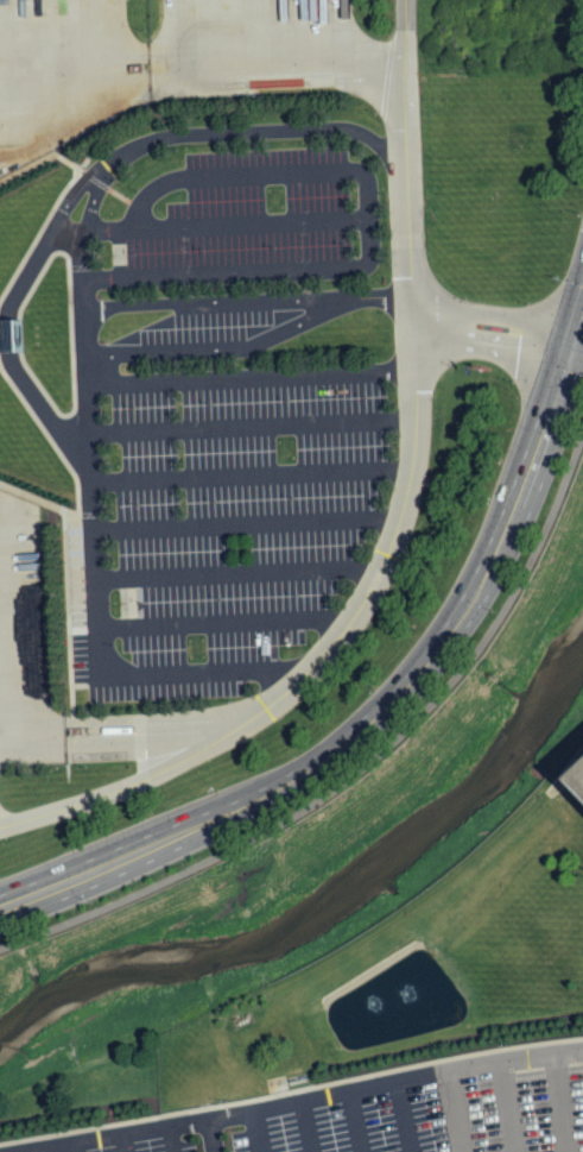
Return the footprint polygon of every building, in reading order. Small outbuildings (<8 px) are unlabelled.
[(582,826),(582,749),(545,782),(582,826)]
